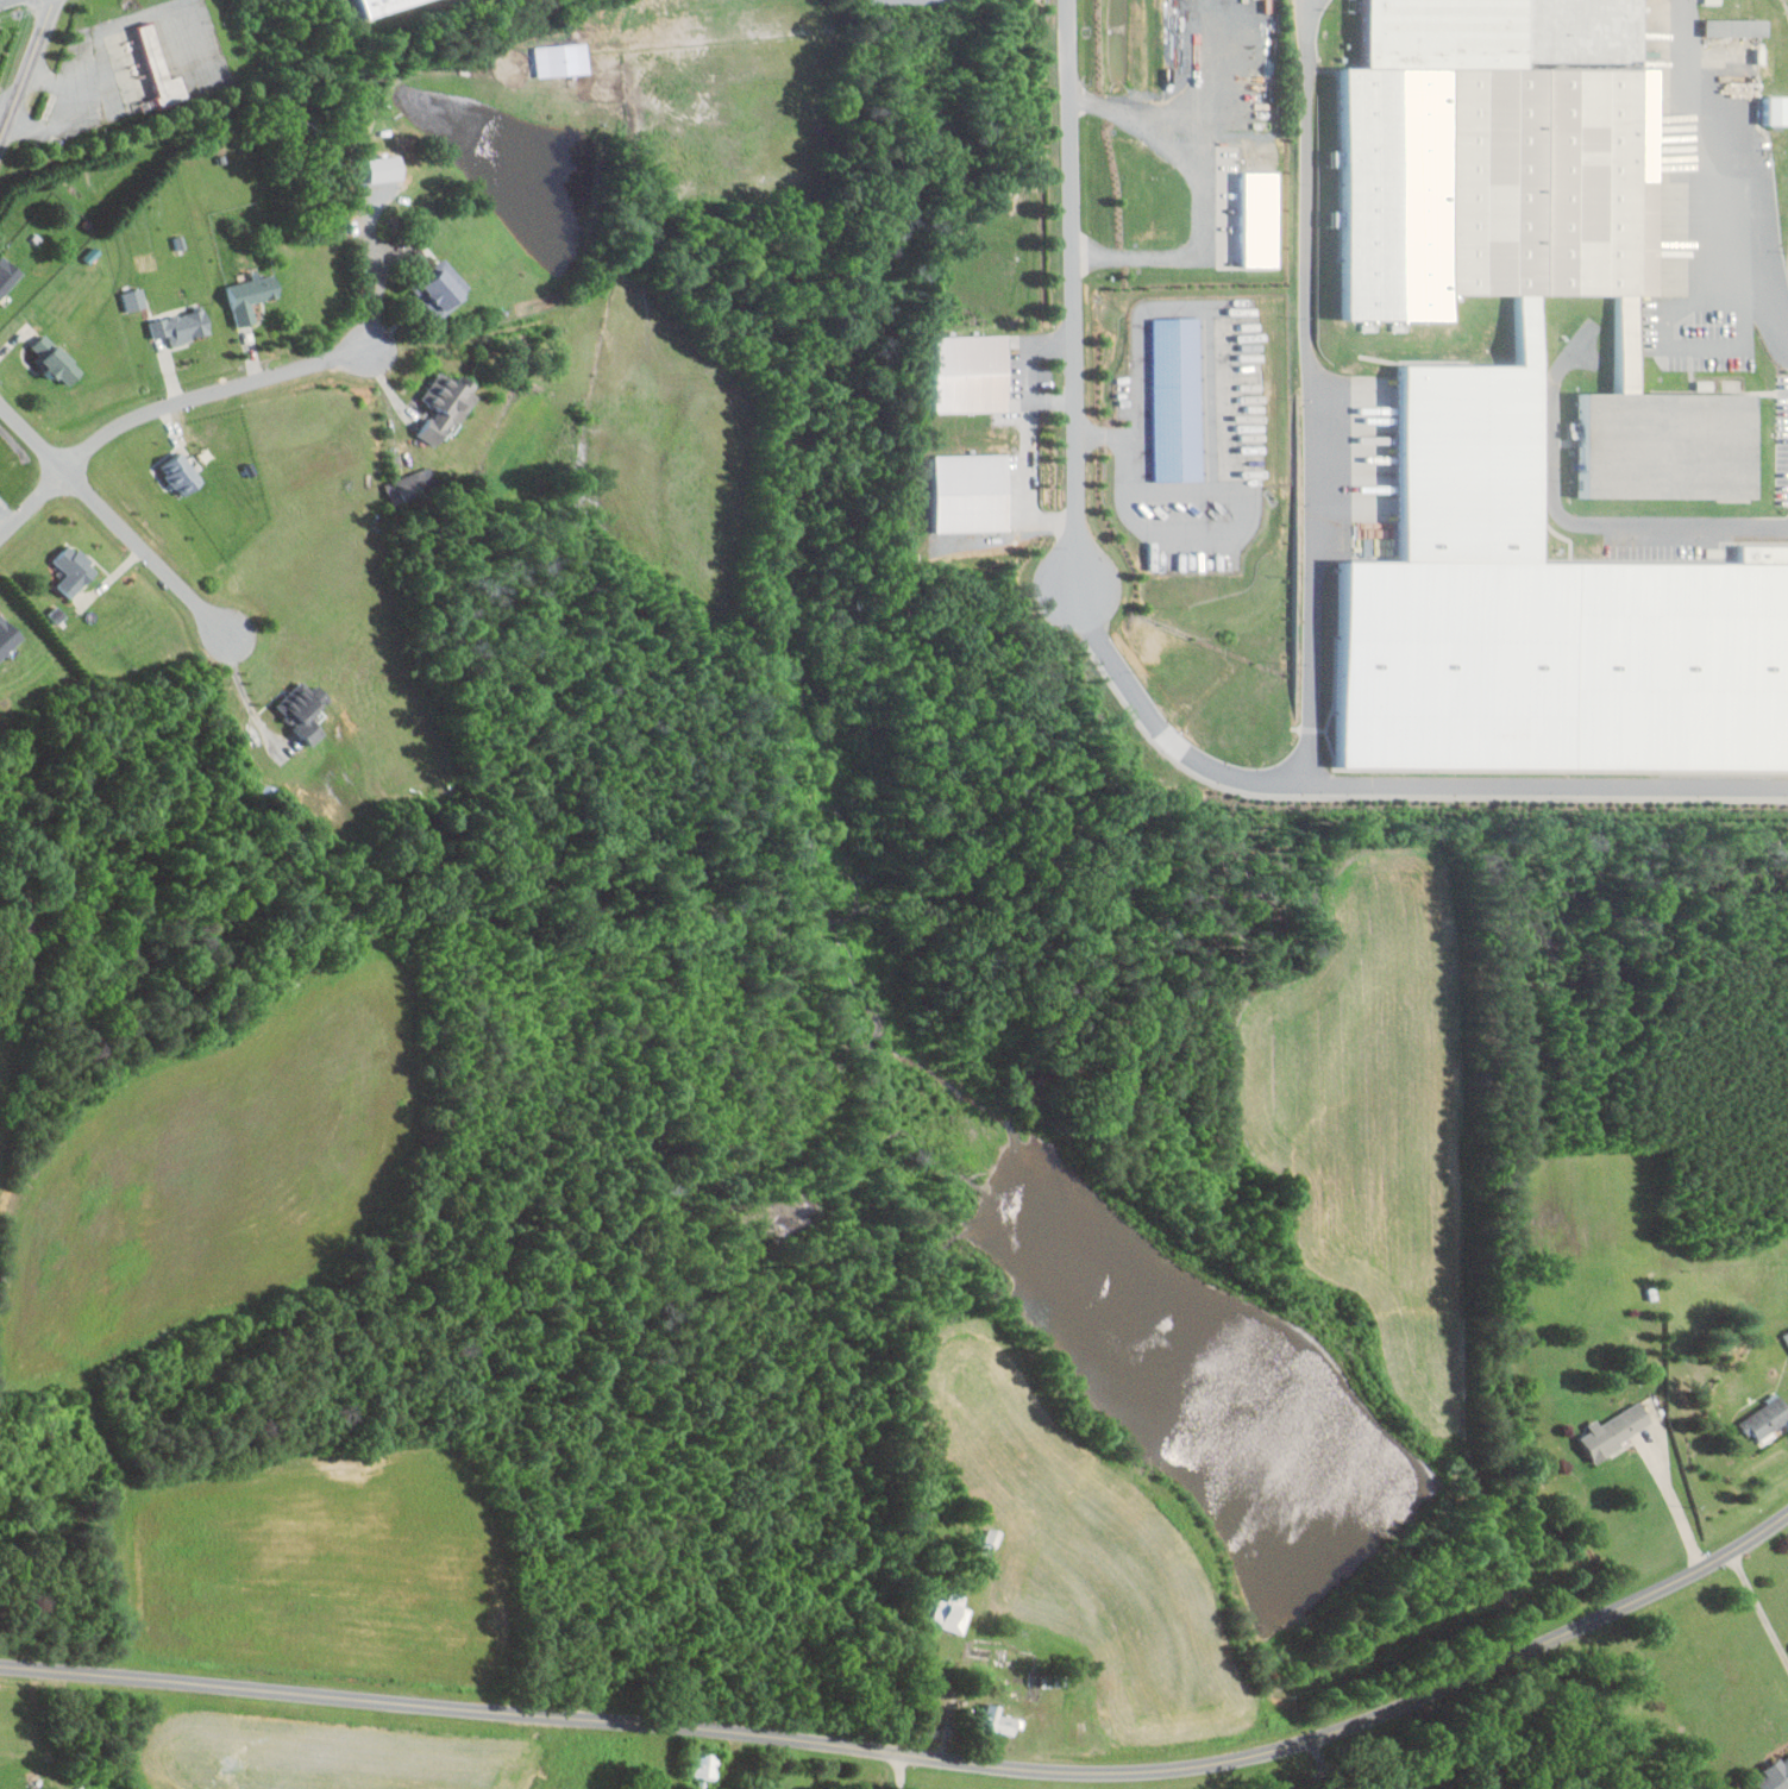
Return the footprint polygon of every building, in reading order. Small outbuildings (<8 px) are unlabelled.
[(366,19),(360,0),(428,0),(366,19)] [(1611,293),(1631,293),(1649,293),(1650,67),(1633,67),(1634,0),(1359,0),(1359,65),(1337,65),(1336,318),(1443,319),(1443,291),(1512,291),(1533,291),(1611,293)] [(1771,17),(1708,18),(1708,36),(1772,35),(1771,17)] [(137,27),(151,23),(168,77),(180,75),(186,96),(142,109),(139,101),(157,95),(137,27)] [(592,71),(588,41),(535,46),(539,76),(592,71)] [(1765,124),(1787,124),(1787,95),(1766,95),(1765,124)] [(1281,170),(1244,171),(1245,268),(1282,268),(1281,170)] [(5,255),(0,262),(0,301),(25,271),(5,255)] [(474,288),(445,256),(412,287),(441,319),(474,288)] [(237,326),(258,322),(253,303),(282,297),(277,270),(239,278),(240,283),(228,286),(237,326)] [(123,292),(129,311),(149,306),(143,286),(123,292)] [(1511,363),(1395,363),(1394,560),(1335,560),(1334,766),(1787,769),(1787,563),(1531,561),(1532,319),(1533,291),(1512,291),(1511,363)] [(1611,293),(1611,349),(1611,391),(1577,391),(1577,496),(1746,497),(1748,393),(1630,391),(1630,346),(1631,293),(1611,293)] [(173,345),(214,333),(206,306),(151,323),(155,338),(169,334),(173,345)] [(1155,318),(1158,481),(1204,480),(1201,317),(1155,318)] [(33,346),(41,353),(37,357),(69,388),(86,370),(47,332),(33,346)] [(417,434),(442,449),(476,393),(470,389),(471,387),(441,369),(423,399),(434,406),(417,434)] [(204,483),(185,450),(163,463),(182,496),(204,483)] [(392,502),(439,491),(433,465),(419,468),(416,452),(400,455),(405,478),(387,482),(392,502)] [(938,532),(1013,530),(1011,453),(936,455),(938,532)] [(73,542),(55,558),(69,574),(59,583),(72,597),(100,571),(73,542)] [(25,640),(0,607),(0,659),(25,640)] [(327,732),(312,718),(332,698),(318,684),(313,690),(303,680),(276,706),(315,744),(327,732)] [(1787,1422),(1787,1403),(1782,1394),(1740,1423),(1749,1436),(1755,1432),(1761,1441),(1787,1422)] [(1656,1427),(1643,1402),(1602,1424),(1600,1419),(1590,1424),(1594,1432),(1583,1437),(1595,1459),(1656,1427)] [(929,1624),(963,1635),(971,1609),(937,1598),(929,1624)] [(1002,1716),(1004,1706),(990,1704),(985,1731),(1018,1736),(1020,1719),(1002,1716)] [(720,1753),(697,1752),(696,1778),(719,1779),(720,1753)] [(1786,1762),(1782,1757),(1764,1772),(1768,1776),(1758,1783),(1762,1788),(1787,1788),(1787,1760),(1786,1762)]
